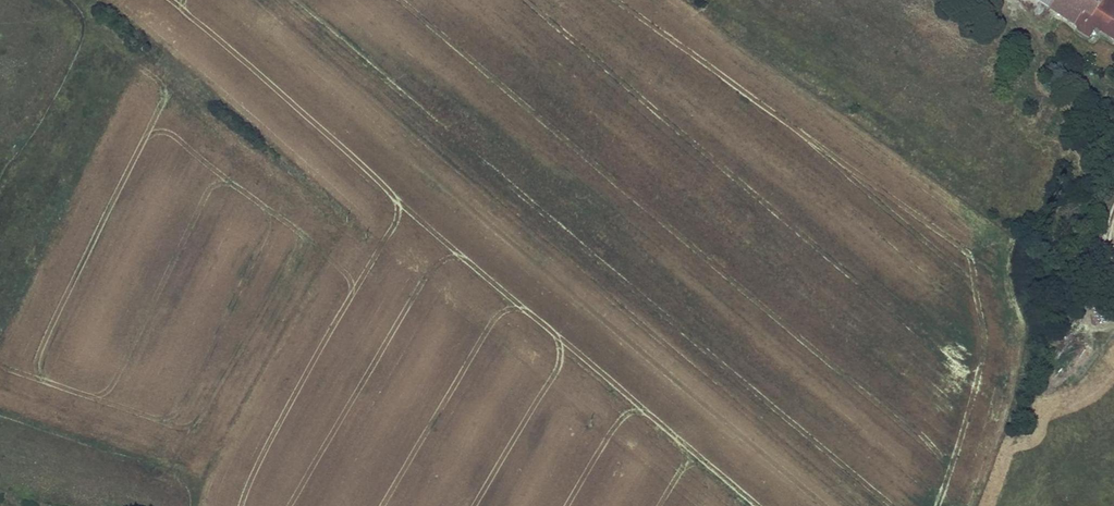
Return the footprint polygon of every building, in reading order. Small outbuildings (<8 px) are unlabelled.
[(1049,7),(1069,20),(1079,27),(1078,29),(1089,36),(1093,29),(1092,28),(1093,26),(1095,26),(1113,39),(1113,0),(1038,0),(1049,7)]
